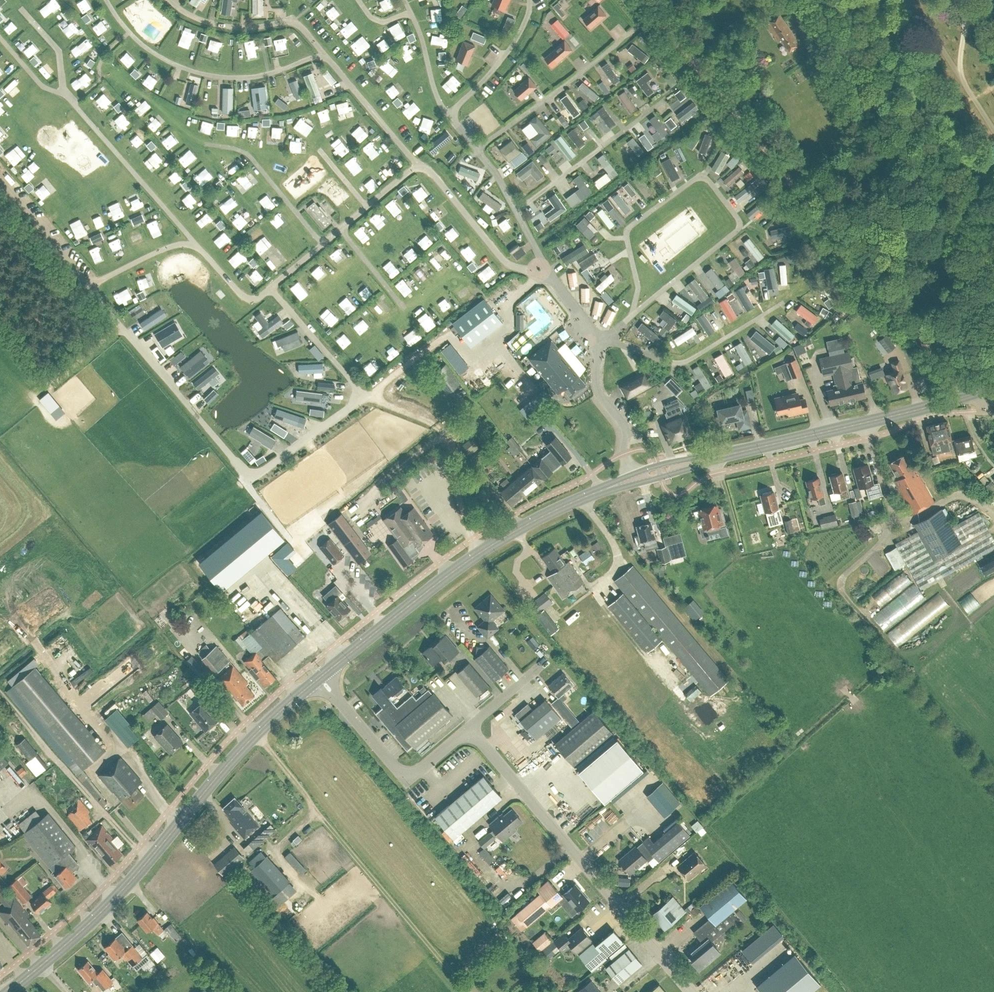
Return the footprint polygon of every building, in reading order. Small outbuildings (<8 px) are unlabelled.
[(233,0),(224,0),(222,13),(231,14),(233,0)] [(262,0),(252,0),(252,14),(262,15),(262,0)] [(350,8),(344,0),(343,0),(335,6),(341,14),(350,8)] [(508,2),(509,0),(493,0),(492,5),(504,10),(507,2),(508,2)] [(807,6),(804,0),(794,0),(799,10),(807,6)] [(561,6),(557,2),(551,7),(560,17),(564,14),(559,8),(561,6)] [(590,12),(582,19),(590,28),(606,15),(597,5),(589,12),(590,12)] [(460,18),(463,13),(458,9),(455,14),(460,18)] [(766,22),(775,35),(778,40),(781,37),(791,51),(800,45),(782,18),(779,14),(766,22)] [(357,16),(349,23),(356,31),(364,24),(357,16)] [(162,35),(166,25),(155,21),(151,31),(162,35)] [(87,39),(94,32),(86,25),(79,31),(87,39)] [(286,44),(294,42),(292,30),(283,32),(286,44)] [(205,42),(207,35),(201,33),(198,40),(205,42)] [(224,46),(228,35),(220,33),(216,44),(224,46)] [(123,34),(116,41),(122,47),(129,40),(123,34)] [(371,35),(362,42),(365,46),(374,39),(371,35)] [(264,46),(271,45),(269,37),(263,39),(264,46)] [(556,47),(549,53),(557,63),(572,50),(564,40),(556,47)] [(459,51),(456,60),(467,64),(475,45),(463,41),(459,50),(459,51)] [(644,63),(649,57),(632,44),(627,50),(644,63)] [(520,65),(524,69),(529,65),(525,60),(520,65)] [(631,71),(636,67),(632,62),(627,66),(631,71)] [(613,84),(619,80),(607,63),(601,67),(613,84)] [(647,95),(653,90),(646,82),(652,78),(647,72),(636,81),(647,95)] [(311,98),(320,94),(312,73),(303,76),(311,98)] [(521,84),(513,90),(521,99),(536,86),(528,76),(520,83),(521,84)] [(602,90),(606,86),(602,80),(597,84),(602,90)] [(402,93),(410,86),(406,81),(398,88),(402,93)] [(194,105),(199,85),(191,83),(186,104),(194,105)] [(594,102),(599,97),(583,83),(578,88),(594,102)] [(231,111),(232,89),(224,88),(223,111),(231,111)] [(674,94),(678,99),(684,94),(680,89),(674,94)] [(629,112),(636,107),(625,91),(618,95),(629,112)] [(262,93),(262,104),(272,103),(272,92),(262,93)] [(573,117),(580,113),(566,95),(560,100),(573,117)] [(583,110),(588,105),(583,98),(577,103),(583,110)] [(325,106),(328,115),(338,111),(335,102),(325,106)] [(609,128),(615,123),(603,107),(597,111),(609,128)] [(313,111),(303,115),(307,125),(317,120),(313,111)] [(157,119),(164,125),(170,119),(163,112),(157,119)] [(537,115),(529,121),(530,122),(538,133),(530,139),(536,147),(551,134),(537,115)] [(270,119),(262,119),(263,130),(271,129),(270,119)] [(584,130),(589,126),(584,119),(579,123),(584,130)] [(237,120),(236,129),(246,130),(246,120),(237,120)] [(359,127),(367,136),(376,129),(368,120),(359,127)] [(579,149),(585,144),(573,129),(567,134),(579,149)] [(281,133),(282,144),(293,143),(292,133),(281,133)] [(705,154),(712,136),(705,134),(699,152),(705,154)] [(352,135),(344,142),(350,149),(358,142),(352,135)] [(378,151),(386,144),(379,137),(371,144),(378,151)] [(638,156),(643,151),(632,138),(627,142),(638,156)] [(512,140),(499,150),(508,162),(509,161),(514,168),(526,158),(525,157),(521,152),(512,140)] [(522,146),(528,155),(534,151),(528,142),(522,146)] [(190,152),(192,160),(199,157),(197,150),(190,152)] [(358,155),(366,165),(372,160),(364,150),(358,155)] [(719,172),(729,156),(721,151),(712,168),(719,172)] [(541,161),(546,158),(542,153),(538,157),(541,161)] [(631,161),(636,157),(632,153),(628,157),(631,161)] [(610,176),(616,172),(603,155),(597,159),(610,176)] [(398,157),(388,165),(394,172),(404,164),(398,157)] [(671,180),(679,176),(669,158),(662,162),(671,180)] [(516,173),(522,181),(531,174),(537,181),(544,175),(532,160),(516,173)] [(652,170),(658,177),(663,173),(658,166),(652,170)] [(729,186),(744,172),(739,167),(724,180),(729,186)] [(753,176),(749,170),(743,176),(747,181),(753,176)] [(379,173),(370,178),(374,187),(384,181),(379,173)] [(598,188),(610,179),(605,173),(593,182),(598,188)] [(581,201),(592,192),(579,175),(573,180),(579,188),(574,192),(581,201)] [(646,197),(653,192),(639,175),(633,180),(646,197)] [(420,188),(428,196),(435,189),(427,181),(420,188)] [(627,192),(632,189),(628,184),(623,187),(627,192)] [(740,200),(753,190),(750,186),(736,195),(740,200)] [(618,193),(612,198),(624,214),(630,209),(618,193)] [(554,207),(545,214),(550,221),(566,210),(555,194),(548,198),(554,207)] [(399,195),(393,201),(403,210),(409,204),(399,195)] [(602,203),(608,212),(614,208),(607,199),(602,203)] [(751,219),(769,204),(764,199),(746,214),(751,219)] [(442,206),(447,212),(454,206),(450,201),(442,206)] [(324,226),(330,221),(314,202),(308,207),(324,226)] [(387,224),(394,219),(385,208),(378,213),(387,224)] [(609,228),(614,224),(602,208),(597,212),(609,228)] [(584,215),(588,219),(593,214),(589,210),(584,215)] [(144,219),(141,213),(131,218),(134,224),(144,219)] [(456,236),(466,228),(460,220),(450,228),(456,236)] [(589,239),(594,234),(581,221),(576,226),(589,239)] [(792,238),(790,226),(770,231),(772,239),(786,236),(787,240),(792,238)] [(432,245),(439,238),(432,231),(425,238),(432,245)] [(103,238),(100,232),(90,237),(93,242),(103,238)] [(757,259),(762,255),(750,238),(744,242),(757,259)] [(467,248),(475,256),(484,248),(476,240),(467,248)] [(517,242),(508,249),(511,253),(520,246),(517,242)] [(419,245),(410,249),(414,258),(423,253),(419,245)] [(566,266),(588,252),(583,245),(561,258),(566,266)] [(342,259),(350,253),(345,246),(336,252),(342,259)] [(446,263),(452,257),(443,247),(436,253),(446,263)] [(330,257),(325,260),(330,267),(334,263),(330,257)] [(739,278),(745,273),(734,258),(728,262),(739,278)] [(754,264),(751,260),(746,264),(743,266),(745,270),(754,264)] [(428,272),(432,268),(427,261),(422,266),(428,272)] [(614,280),(611,273),(607,277),(605,274),(599,279),(602,281),(595,287),(600,293),(614,280)] [(725,282),(727,285),(728,287),(733,283),(733,282),(731,279),(730,278),(725,282)] [(300,285),(307,289),(310,284),(303,280),(300,285)] [(705,293),(711,289),(704,280),(698,284),(705,293)] [(371,293),(376,289),(372,283),(366,287),(371,293)] [(466,288),(469,296),(478,293),(475,285),(466,288)] [(746,310),(753,306),(742,287),(734,291),(746,310)] [(454,294),(446,297),(451,309),(459,306),(454,294)] [(676,294),(671,300),(691,314),(696,308),(676,294)] [(389,296),(379,305),(386,313),(396,303),(389,296)] [(351,297),(346,301),(353,311),(358,308),(351,297)] [(729,320),(736,316),(726,299),(719,303),(729,320)] [(813,324),(818,317),(801,305),(796,311),(813,324)] [(665,337),(677,321),(663,310),(659,315),(668,322),(660,333),(665,337)] [(715,310),(710,313),(714,319),(718,316),(715,310)] [(341,312),(333,317),(336,322),(344,317),(341,312)] [(690,316),(686,313),(681,319),(686,322),(690,316)] [(370,316),(362,321),(367,330),(376,324),(370,316)] [(789,340),(794,334),(776,318),(771,324),(789,340)] [(293,324),(290,319),(283,324),(286,329),(293,324)] [(642,322),(637,328),(653,341),(657,335),(642,322)] [(419,324),(406,334),(413,342),(425,332),(419,324)] [(352,328),(345,334),(351,342),(358,336),(352,328)] [(774,349),(775,347),(756,331),(749,339),(769,355),(774,349)] [(878,340),(887,352),(894,346),(885,335),(878,340)] [(657,346),(662,340),(658,336),(652,343),(657,346)] [(578,376),(579,375),(573,367),(580,361),(564,341),(557,347),(551,340),(529,359),(558,393),(563,388),(571,398),(586,385),(578,376)] [(398,341),(389,347),(396,356),(404,350),(398,341)] [(745,365),(751,362),(741,343),(735,346),(745,365)] [(830,405),(866,397),(863,381),(860,382),(856,366),(852,367),(849,351),(844,352),(842,343),(827,346),(829,355),(818,358),(823,375),(832,373),(834,384),(833,384),(833,388),(826,389),(830,405)] [(780,344),(775,347),(774,349),(776,354),(783,350),(780,344)] [(166,357),(157,346),(151,350),(160,361),(166,357)] [(725,377),(732,373),(722,354),(714,358),(725,377)] [(174,365),(179,361),(175,356),(170,360),(174,365)] [(379,358),(373,364),(379,371),(385,365),(379,358)] [(786,362),(792,378),(801,374),(795,359),(786,362)] [(740,360),(733,363),(737,370),(743,366),(740,360)] [(908,387),(903,375),(905,374),(900,360),(892,362),(896,372),(887,374),(890,384),(892,383),(895,391),(908,387)] [(779,365),(774,367),(776,373),(777,374),(782,372),(786,381),(792,378),(786,362),(779,365)] [(433,373),(447,393),(460,383),(445,364),(433,373)] [(692,370),(700,382),(694,385),(699,392),(704,388),(705,390),(711,387),(698,366),(692,370)] [(723,378),(719,373),(714,377),(718,382),(723,378)] [(637,377),(626,383),(632,394),(643,388),(637,377)] [(547,383),(543,379),(538,383),(542,387),(547,383)] [(698,393),(695,388),(690,392),(693,397),(698,393)] [(748,402),(754,401),(751,388),(745,390),(748,402)] [(799,400),(797,393),(775,398),(778,411),(788,408),(789,414),(807,410),(804,399),(799,400)] [(668,420),(660,423),(669,444),(694,434),(685,413),(683,414),(680,408),(684,406),(677,398),(664,404),(667,411),(666,411),(666,412),(665,413),(668,420)] [(741,411),(739,404),(718,409),(721,422),(737,418),(739,428),(750,426),(746,410),(741,411)] [(933,453),(950,450),(947,441),(952,440),(947,421),(927,426),(933,453)] [(287,431),(281,427),(278,433),(284,437),(287,431)] [(974,449),(973,444),(970,435),(953,439),(957,453),(974,449)] [(469,454),(479,446),(472,437),(462,444),(469,454)] [(542,457),(553,470),(571,456),(556,437),(546,445),(551,450),(542,457)] [(509,445),(517,454),(522,449),(514,441),(509,445)] [(256,458),(252,454),(246,458),(251,463),(256,458)] [(897,485),(895,487),(911,514),(933,502),(915,469),(913,470),(904,454),(895,459),(894,458),(890,460),(891,462),(889,463),(897,478),(894,480),(897,485)] [(532,465),(543,479),(553,470),(542,457),(532,465)] [(868,498),(881,495),(879,485),(873,486),(867,464),(853,468),(858,488),(865,486),(868,498)] [(513,480),(518,486),(515,489),(521,497),(543,479),(532,465),(513,480)] [(993,495),(993,494),(993,484),(990,479),(989,480),(984,475),(987,472),(981,466),(974,473),(993,495)] [(837,473),(836,471),(834,472),(832,475),(829,476),(834,492),(840,491),(843,498),(850,495),(846,481),(845,482),(842,472),(837,473)] [(824,495),(819,477),(806,481),(810,498),(817,496),(820,505),(826,503),(823,495),(824,495)] [(511,504),(521,497),(515,489),(518,486),(513,480),(510,483),(506,478),(501,483),(504,487),(500,490),(511,504)] [(408,498),(401,489),(397,484),(392,488),(395,492),(403,502),(408,498)] [(766,511),(770,525),(782,522),(778,503),(777,503),(774,492),(769,493),(768,492),(766,491),(765,491),(764,491),(763,493),(762,495),(760,495),(764,511),(766,511)] [(848,502),(852,516),(859,514),(855,500),(848,502)] [(699,510),(703,527),(699,528),(701,536),(706,535),(718,532),(720,536),(728,534),(725,525),(727,525),(724,517),(721,507),(718,508),(717,506),(717,505),(699,510)] [(389,545),(402,564),(411,558),(422,543),(422,542),(433,534),(414,507),(406,513),(401,507),(384,520),(397,539),(389,545)] [(961,520),(952,525),(942,508),(913,524),(917,531),(895,543),(896,546),(906,563),(920,588),(993,547),(993,540),(978,511),(961,520)] [(261,511),(199,562),(223,591),(285,539),(261,511)] [(372,553),(341,513),(327,523),(358,563),(372,553)] [(824,520),(825,527),(837,524),(835,514),(823,517),(824,520)] [(784,521),(787,532),(793,530),(790,519),(784,521)] [(634,536),(637,545),(644,543),(646,549),(657,546),(655,540),(653,531),(652,524),(638,526),(640,535),(634,536)] [(319,546),(334,563),(344,555),(329,538),(319,546)] [(665,545),(665,546),(666,546),(669,558),(669,559),(670,559),(683,555),(685,554),(682,540),(665,545)] [(656,548),(660,562),(670,560),(669,558),(667,559),(664,546),(656,548)] [(894,569),(906,563),(896,546),(888,551),(885,553),(894,569)] [(563,597),(583,582),(568,561),(564,563),(553,548),(542,556),(554,571),(547,576),(563,597)] [(587,548),(579,554),(586,563),(594,557),(587,548)] [(729,679),(633,565),(614,580),(710,695),(729,679)] [(342,599),(339,595),(342,592),(336,585),(331,590),(324,596),(329,602),(327,605),(333,612),(340,619),(350,609),(341,599),(342,599)] [(662,639),(623,592),(607,605),(646,652),(662,639)] [(545,593),(528,605),(534,614),(552,601),(545,593)] [(487,636),(498,627),(491,619),(503,609),(490,594),(475,607),(485,619),(478,625),(487,636)] [(251,631),(270,653),(276,660),(305,636),(281,607),(251,631)] [(559,628),(553,621),(545,627),(550,634),(559,628)] [(251,631),(241,640),(247,646),(253,653),(244,661),(250,669),(249,670),(256,678),(258,677),(264,685),(267,683),(268,683),(275,677),(267,667),(261,660),(270,653),(251,631)] [(459,651),(445,634),(432,645),(432,644),(422,652),(433,665),(440,658),(444,662),(449,658),(450,659),(459,651)] [(539,643),(532,635),(526,640),(533,648),(539,643)] [(206,644),(197,651),(202,657),(201,658),(214,673),(229,660),(216,645),(211,649),(206,644)] [(509,668),(489,645),(488,646),(476,645),(475,657),(474,658),(494,681),(509,668)] [(200,678),(207,672),(192,655),(185,661),(200,678)] [(478,694),(489,685),(469,662),(458,671),(478,694)] [(230,689),(241,702),(243,704),(254,695),(246,684),(248,682),(233,664),(217,678),(228,691),(230,689)] [(77,774),(84,769),(107,750),(94,736),(98,733),(89,722),(86,725),(52,686),(55,683),(48,674),(44,677),(36,667),(13,686),(7,691),(77,774)] [(547,686),(557,697),(558,697),(562,702),(566,698),(562,693),(572,685),(562,674),(547,686)] [(404,684),(397,676),(373,694),(383,707),(376,713),(407,750),(413,745),(414,747),(453,715),(434,692),(432,694),(428,689),(416,699),(412,695),(397,707),(389,697),(404,684)] [(201,699),(208,695),(199,684),(193,689),(201,699)] [(561,717),(545,698),(533,709),(527,703),(521,708),(522,709),(502,725),(509,734),(509,735),(512,739),(526,727),(536,738),(561,717)] [(161,718),(168,712),(158,701),(151,707),(161,718)] [(205,730),(219,719),(203,701),(190,712),(205,730)] [(555,708),(566,721),(572,715),(561,702),(555,708)] [(117,708),(105,718),(107,721),(128,746),(139,737),(127,723),(129,721),(117,708)] [(575,767),(614,733),(593,710),(554,743),(575,767)] [(170,753),(183,741),(167,723),(154,735),(170,753)] [(16,744),(30,759),(37,753),(24,738),(16,744)] [(9,761),(0,751),(0,768),(9,761)] [(128,809),(129,807),(144,794),(137,786),(136,786),(142,780),(122,757),(116,762),(115,760),(100,773),(98,775),(128,809)] [(26,771),(22,766),(16,770),(21,776),(26,771)] [(453,838),(502,797),(484,775),(435,816),(453,838)] [(629,802),(633,799),(625,789),(622,792),(629,802)] [(102,796),(97,799),(98,800),(103,806),(107,802),(102,797),(102,796)] [(232,824),(242,835),(245,838),(259,826),(241,806),(242,805),(235,797),(223,807),(235,821),(232,824)] [(79,828),(91,819),(88,815),(90,813),(78,798),(63,810),(79,828)] [(522,820),(512,808),(502,817),(500,815),(490,824),(503,839),(515,829),(514,827),(522,820)] [(49,813),(44,817),(27,831),(23,834),(54,872),(52,873),(54,876),(55,876),(59,881),(61,881),(66,887),(77,878),(73,873),(81,866),(69,852),(76,846),(49,813)] [(659,861),(690,834),(678,820),(653,841),(649,836),(642,841),(643,842),(637,847),(635,846),(619,860),(630,873),(646,859),(648,861),(654,856),(659,861)] [(95,833),(117,859),(122,854),(113,841),(115,839),(104,825),(95,833)] [(491,891),(508,876),(468,829),(450,843),(491,891)] [(110,864),(117,859),(95,833),(88,839),(97,853),(100,852),(110,864)] [(243,857),(234,846),(214,864),(224,874),(243,857)] [(285,856),(301,874),(306,869),(290,851),(285,856)] [(705,863),(695,852),(688,859),(687,858),(677,866),(688,879),(698,871),(697,870),(705,863)] [(273,896),(290,881),(267,854),(250,870),(273,896)] [(9,885),(23,902),(31,895),(17,877),(9,885)] [(731,911),(746,898),(731,880),(700,905),(713,921),(697,934),(703,942),(692,952),(695,956),(691,960),(699,969),(720,952),(711,941),(737,918),(731,911)] [(527,926),(551,905),(562,896),(551,883),(541,893),(516,913),(527,926)] [(577,910),(589,900),(575,884),(564,894),(577,910)] [(2,901),(5,904),(0,908),(0,914),(7,923),(9,921),(28,945),(41,934),(27,915),(28,914),(15,897),(12,899),(9,896),(0,885),(0,898),(2,901)] [(39,913),(53,901),(49,897),(57,892),(52,885),(38,896),(40,897),(32,903),(39,913)] [(686,911),(684,909),(673,896),(652,914),(665,929),(686,911)] [(700,910),(695,905),(690,910),(694,915),(700,910)] [(743,921),(746,918),(739,909),(736,912),(743,921)] [(158,934),(164,929),(154,917),(153,917),(147,911),(137,919),(147,931),(152,927),(158,934)] [(166,927),(176,940),(182,934),(172,922),(166,927)] [(541,950),(547,956),(548,958),(555,952),(554,950),(559,946),(560,947),(563,951),(568,946),(571,946),(576,952),(591,939),(582,927),(569,938),(564,933),(554,941),(553,940),(548,944),(541,950)] [(578,954),(578,955),(592,971),(603,961),(606,958),(605,957),(623,942),(613,929),(595,945),(593,942),(578,954)] [(123,932),(104,947),(115,960),(121,954),(125,959),(126,957),(133,965),(137,970),(141,966),(142,966),(145,970),(148,968),(154,964),(155,963),(155,962),(139,943),(135,946),(123,932)] [(551,940),(547,934),(535,944),(539,950),(551,940)] [(756,991),(811,991),(820,984),(787,945),(746,981),(756,991)] [(618,982),(642,963),(629,948),(613,961),(607,966),(605,967),(618,982)] [(606,958),(603,961),(607,966),(613,961),(609,956),(606,958)] [(99,972),(89,960),(79,968),(90,981),(93,978),(103,990),(114,981),(104,968),(99,972)] [(578,991),(601,991),(591,980),(578,990),(579,991),(578,991)] [(659,983),(649,991),(666,991),(659,983)]
